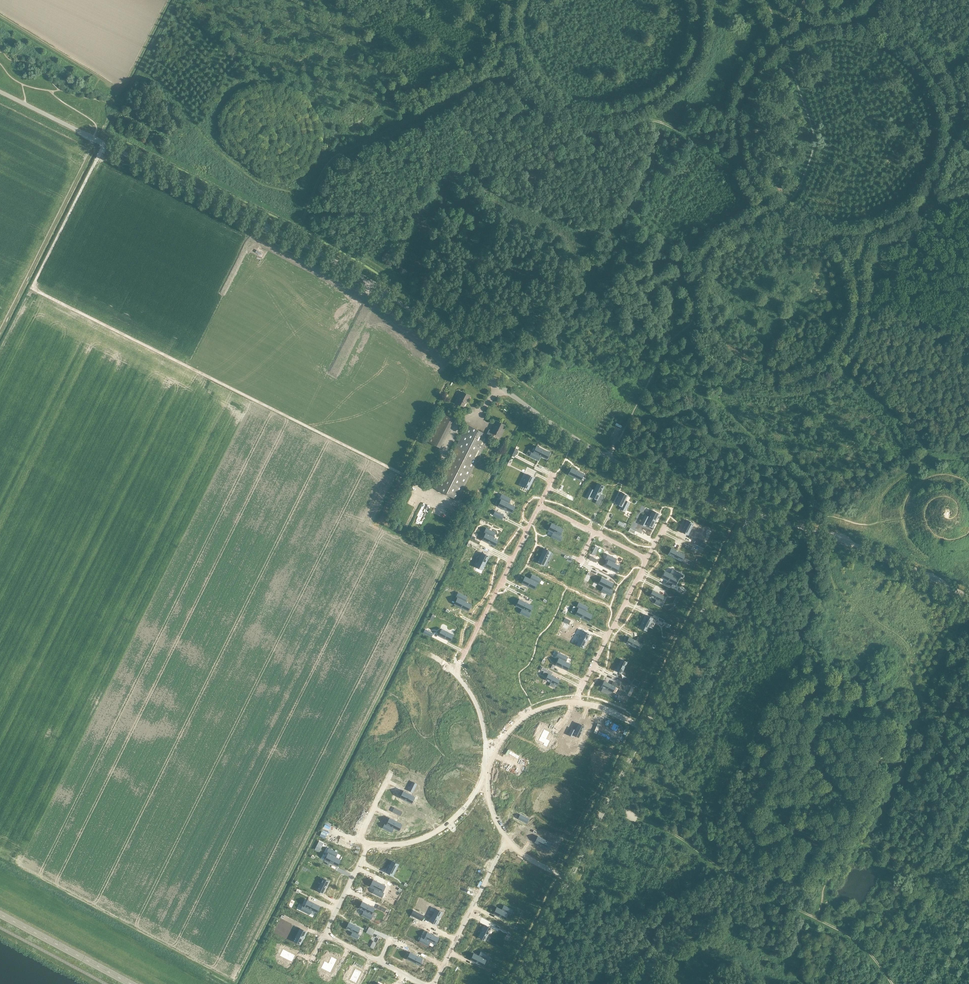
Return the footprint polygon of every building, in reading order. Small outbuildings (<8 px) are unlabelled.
[(260,254),(258,258),(256,257),(254,261),(255,262),(254,265),(261,269),(262,267),(266,269),(269,263),(265,261),(267,258),(264,256),(263,256),(264,255),(263,255),(260,254),(261,254),(260,254)] [(278,262),(274,270),(285,276),(284,279),(288,281),(291,274),(288,272),(290,268),(286,266),(286,265),(285,265),(285,266),(283,264),(278,262)] [(301,274),(297,283),(306,288),(310,290),(313,284),(309,282),(311,280),(306,278),(307,277),(301,274)] [(320,295),(318,297),(322,299),(324,297),(330,300),(329,303),(333,305),(336,298),(333,297),(335,292),(323,286),(319,294),(320,295)] [(337,303),(334,309),(340,312),(340,311),(351,316),(353,312),(353,313),(354,312),(353,311),(356,306),(350,303),(350,304),(345,301),(343,305),(337,303)] [(372,324),(370,328),(380,334),(378,338),(382,340),(384,336),(386,331),(385,330),(383,329),(385,326),(381,324),(381,323),(380,323),(380,324),(378,322),(374,320),(372,324)] [(213,327),(209,335),(213,337),(214,337),(216,338),(216,339),(216,338),(220,340),(222,337),(225,338),(230,329),(226,327),(224,332),(213,327)] [(235,341),(233,345),(241,350),(245,342),(248,343),(248,344),(252,346),(255,340),(251,337),(251,338),(248,336),(239,332),(237,337),(236,336),(234,340),(235,341)] [(411,352),(409,356),(411,357),(410,360),(416,363),(417,362),(420,364),(423,358),(420,356),(421,354),(419,353),(419,352),(418,352),(418,351),(418,352),(415,351),(416,350),(415,350),(414,350),(413,353),(411,352)] [(261,353),(255,365),(257,366),(261,368),(263,369),(267,361),(273,364),(276,358),(273,356),(271,359),(261,353)] [(279,367),(275,375),(279,376),(279,377),(279,376),(281,378),(282,378),(285,379),(286,377),(292,380),(295,374),(289,371),(288,372),(279,367)] [(431,367),(427,375),(438,380),(436,383),(439,385),(443,378),(440,377),(442,372),(431,367)] [(302,370),(299,377),(303,379),(305,380),(301,388),(303,389),(307,391),(307,390),(309,391),(314,380),(305,375),(306,372),(302,370)] [(191,378),(185,389),(193,393),(193,392),(195,393),(194,396),(198,398),(201,391),(197,389),(197,390),(195,389),(198,382),(197,381),(193,379),(191,378)] [(212,390),(208,398),(219,403),(218,405),(222,407),(226,399),(222,397),(223,395),(219,393),(218,393),(216,392),(216,391),(216,392),(212,390)] [(470,396),(462,392),(457,403),(464,406),(467,400),(467,401),(470,396)] [(239,396),(235,403),(246,408),(243,413),(247,415),(252,406),(248,404),(250,401),(246,399),(245,399),(243,398),(243,397),(243,398),(239,396)] [(257,407),(251,420),(255,422),(258,416),(269,422),(274,413),(266,409),(266,410),(262,408),(261,409),(257,407)] [(327,407),(323,415),(328,418),(329,417),(333,419),(334,417),(338,418),(341,412),(337,410),(337,412),(327,407)] [(440,447),(455,418),(442,412),(427,441),(438,446),(440,447)] [(350,420),(346,427),(352,430),(352,429),(357,431),(357,430),(361,432),(366,422),(362,420),(360,425),(350,420)] [(279,421),(275,427),(279,429),(280,428),(290,433),(294,426),(290,424),(289,424),(288,423),(287,422),(287,423),(283,421),(282,423),(279,421)] [(489,436),(492,438),(493,438),(495,433),(501,436),(504,429),(503,429),(505,425),(497,421),(493,431),(489,429),(486,434),(467,425),(435,488),(458,499),(489,436)] [(373,426),(371,430),(373,431),(371,434),(372,434),(372,435),(375,436),(376,436),(379,437),(380,436),(385,438),(389,432),(387,431),(390,426),(386,424),(384,428),(376,424),(375,427),(373,426)] [(397,435),(393,443),(397,445),(399,446),(400,446),(404,448),(405,445),(408,447),(412,438),(409,437),(407,440),(397,435)] [(532,452),(530,456),(538,460),(541,456),(547,459),(550,453),(537,446),(534,452),(532,452)] [(308,457),(306,461),(314,465),(315,463),(318,465),(322,458),(318,456),(319,454),(316,452),(316,451),(315,451),(313,450),(313,449),(313,450),(312,449),(310,453),(309,452),(307,456),(308,457)] [(330,458),(325,466),(337,471),(336,473),(341,475),(345,467),(340,465),(341,464),(337,461),(336,461),(334,460),(330,458)] [(572,468),(569,474),(581,480),(584,474),(572,468)] [(528,474),(522,485),(528,489),(534,477),(528,474)] [(351,479),(349,478),(347,482),(349,483),(347,486),(354,489),(355,489),(358,490),(362,484),(358,482),(359,480),(357,479),(357,478),(356,478),(356,477),(354,476),(353,476),(352,476),(351,479)] [(590,488),(586,497),(590,499),(591,496),(597,499),(595,503),(600,505),(605,496),(600,494),(604,486),(598,483),(594,490),(590,488)] [(367,486),(362,497),(366,499),(368,495),(378,500),(383,491),(377,488),(376,489),(371,487),(371,488),(367,486)] [(621,492),(616,503),(622,506),(621,509),(625,511),(629,502),(625,500),(628,495),(621,492)] [(501,500),(498,506),(511,512),(515,506),(508,503),(511,499),(502,494),(500,499),(501,500)] [(495,511),(493,515),(502,519),(504,515),(495,511)] [(645,515),(641,523),(645,526),(646,524),(652,527),(659,514),(653,511),(649,517),(645,515)] [(687,520),(682,531),(688,534),(693,523),(687,520)] [(552,523),(549,530),(554,532),(552,536),(560,541),(562,536),(560,535),(563,529),(552,523)] [(486,533),(483,540),(495,546),(498,539),(493,537),(495,532),(487,528),(484,532),(486,533)] [(545,548),(538,562),(544,565),(551,552),(545,548)] [(672,548),(668,554),(682,561),(685,554),(672,548)] [(483,553),(476,566),(482,569),(489,556),(483,553)] [(609,560),(605,566),(616,572),(619,566),(614,563),(617,559),(608,554),(606,559),(609,560)] [(665,571),(662,578),(667,580),(666,583),(671,586),(673,583),(675,584),(678,578),(679,578),(681,574),(672,569),(670,574),(665,571)] [(525,576),(522,583),(534,589),(537,582),(539,583),(541,579),(532,575),(530,579),(525,576)] [(602,577),(599,583),(604,586),(602,590),(610,594),(613,590),(610,589),(613,582),(602,577)] [(653,590),(650,596),(657,599),(655,603),(661,606),(663,602),(661,601),(664,596),(653,590)] [(458,598),(455,604),(468,611),(471,604),(465,601),(467,597),(458,593),(456,597),(458,598)] [(519,599),(516,605),(522,608),(520,613),(529,617),(531,613),(529,612),(533,606),(519,599)] [(579,608),(576,614),(589,621),(592,614),(585,611),(588,607),(579,603),(577,607),(579,608)] [(647,615),(640,627),(647,630),(653,618),(647,615)] [(504,618),(501,625),(506,627),(504,631),(513,636),(515,631),(512,630),(515,624),(504,618)] [(442,629),(439,635),(450,641),(453,634),(442,629)] [(584,631),(577,644),(583,647),(590,634),(584,631)] [(629,637),(627,643),(637,648),(640,643),(642,643),(644,640),(638,637),(636,640),(629,637)] [(495,642),(492,648),(497,651),(495,655),(503,660),(506,655),(503,654),(506,648),(495,642)] [(559,658),(556,664),(567,670),(570,663),(565,661),(567,657),(559,652),(556,657),(559,658)] [(622,659),(616,670),(622,673),(627,662),(622,659)] [(489,671),(486,677),(491,680),(489,684),(497,688),(499,684),(497,683),(500,676),(489,671)] [(549,674),(546,679),(557,685),(559,679),(549,674)] [(604,681),(602,686),(612,692),(615,686),(604,681)] [(572,728),(569,734),(573,736),(574,734),(579,737),(584,726),(579,723),(576,730),(572,728)] [(544,729),(539,740),(544,743),(543,745),(547,747),(550,741),(546,739),(549,732),(544,729)] [(405,744),(400,755),(405,758),(404,760),(408,762),(411,755),(407,754),(410,747),(405,744)] [(359,763),(356,768),(363,771),(361,775),(368,779),(369,775),(367,774),(370,768),(359,763)] [(404,791),(400,797),(412,803),(415,796),(404,791)] [(351,799),(347,806),(351,808),(348,814),(354,817),(359,806),(353,804),(355,801),(351,799)] [(521,814),(518,818),(527,823),(529,818),(521,814)] [(385,823),(383,828),(392,832),(394,828),(399,830),(402,824),(390,818),(387,824),(385,823)] [(538,836),(535,842),(548,848),(551,843),(538,836)] [(469,847),(480,853),(482,847),(476,844),(478,840),(471,837),(469,841),(472,842),(469,847)] [(319,841),(315,850),(319,852),(323,843),(319,841)] [(338,852),(329,848),(327,852),(328,853),(325,859),(337,865),(340,859),(335,857),(338,852)] [(392,861),(387,872),(393,875),(399,864),(392,861)] [(462,862),(456,873),(463,876),(468,865),(462,862)] [(507,877),(504,882),(515,888),(518,882),(520,883),(522,879),(515,876),(514,880),(507,877)] [(323,878),(317,890),(323,893),(329,881),(323,878)] [(373,879),(370,886),(375,888),(373,893),(382,897),(384,893),(382,892),(385,885),(373,879)] [(442,890),(440,895),(448,899),(451,895),(456,897),(459,891),(448,885),(445,892),(442,890)] [(303,905),(301,910),(309,914),(312,910),(317,912),(320,906),(308,900),(305,906),(303,905)] [(362,901),(359,908),(364,910),(362,914),(371,919),(373,914),(371,914),(374,907),(362,901)] [(497,907),(494,913),(505,919),(508,912),(510,914),(513,909),(504,905),(502,909),(497,907)] [(436,908),(430,921),(436,924),(443,912),(436,908)] [(349,922),(346,928),(353,931),(351,935),(357,938),(359,934),(357,933),(360,928),(349,922)] [(486,925),(480,937),(485,940),(491,928),(486,925)] [(300,928),(294,940),(300,944),(306,931),(300,928)] [(422,937),(420,941),(428,945),(430,941),(435,944),(439,937),(428,932),(424,938),(422,937)] [(283,949),(280,956),(292,962),(295,955),(283,949)] [(474,953),(471,959),(483,965),(486,959),(488,960),(490,956),(481,951),(479,956),(474,953)] [(410,952),(407,958),(419,965),(423,958),(410,952)] [(324,961),(321,968),(325,970),(326,967),(332,970),(337,959),(331,957),(328,963),(324,961)] [(355,969),(349,980),(356,983),(361,972),(355,969)] [(458,979),(467,983),(471,983),(473,979),(461,973),(458,979)]
